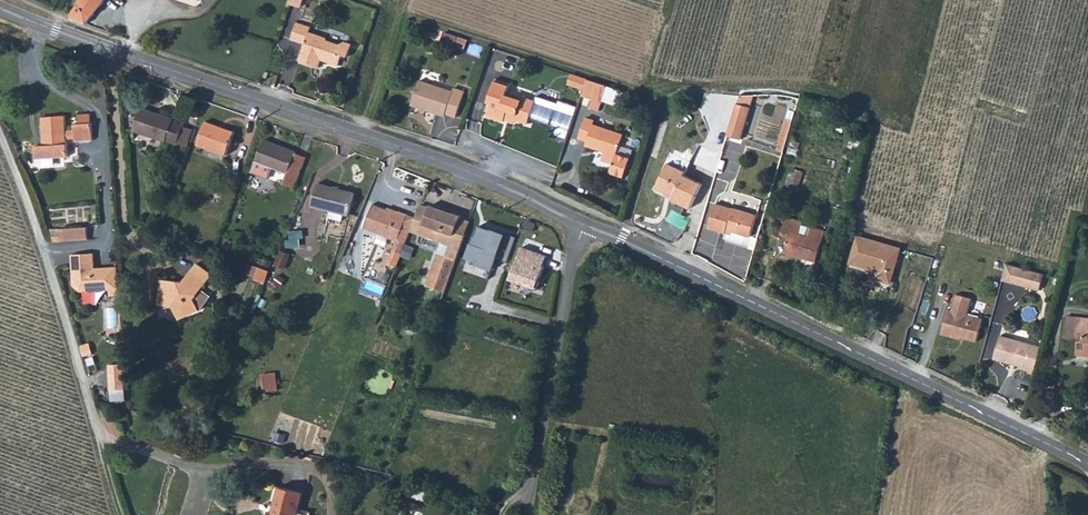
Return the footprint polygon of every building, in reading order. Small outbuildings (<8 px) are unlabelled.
[(86,23),(103,0),(81,0),(70,14),(71,18),(86,23)] [(305,29),(307,25),(292,20),(287,37),(300,42),(295,58),(314,65),(317,57),(334,63),(338,53),(343,55),(348,43),(341,40),(336,44),(324,39),(322,35),(305,29)] [(504,92),(507,84),(492,79),(485,103),(489,104),(485,117),(502,122),(504,117),(525,123),(529,116),(533,102),(504,92)] [(451,90),(450,93),(417,81),(409,106),(442,118),(442,116),(452,119),(462,94),(451,90)] [(588,81),(582,97),(592,101),(590,108),(599,110),(606,87),(588,81)] [(535,96),(533,102),(529,116),(555,124),(552,134),(564,139),(575,106),(557,100),(556,103),(535,96)] [(170,118),(170,116),(138,106),(131,128),(164,138),(164,137),(175,141),(181,121),(170,118)] [(736,107),(727,139),(740,143),(750,111),(736,107)] [(76,111),(76,120),(71,121),(72,127),(72,134),(72,138),(90,137),(89,120),(88,120),(87,110),(76,111)] [(39,113),(41,142),(35,142),(36,155),(65,153),(64,135),(64,127),(63,112),(39,113)] [(590,124),(591,120),(582,117),(574,138),(584,141),(583,145),(601,151),(598,160),(610,164),(607,172),(620,177),(626,158),(613,154),(620,134),(590,124)] [(225,151),(233,128),(204,118),(196,142),(225,151)] [(294,150),(294,148),(263,135),(255,156),(286,169),(281,180),(292,185),(304,155),(294,150)] [(667,166),(656,191),(672,199),(671,203),(689,211),(701,187),(683,179),(685,175),(667,166)] [(788,190),(798,192),(803,171),(793,169),(788,190)] [(347,212),(353,191),(317,181),(311,203),(331,208),(329,215),(342,219),(344,212),(347,212)] [(465,234),(455,231),(459,219),(460,216),(429,206),(428,208),(418,205),(413,220),(409,229),(449,243),(445,255),(436,252),(425,284),(444,290),(465,234)] [(736,209),(736,210),(716,205),(709,228),(727,233),(728,231),(751,237),(757,216),(736,209)] [(409,229),(413,220),(396,214),(395,216),(384,212),(370,208),(362,230),(395,242),(392,253),(399,256),(409,229)] [(469,222),(459,219),(455,231),(465,234),(469,222)] [(798,235),(800,228),(783,223),(779,237),(787,239),(782,254),(815,264),(824,233),(808,228),(806,237),(798,235)] [(514,238),(478,225),(466,260),(501,272),(514,238)] [(58,237),(59,242),(86,240),(86,228),(58,230),(58,237)] [(879,283),(890,286),(900,252),(857,240),(849,265),(881,275),(879,283)] [(546,256),(522,247),(511,281),(536,290),(546,256)] [(275,265),(285,268),(289,253),(280,250),(275,265)] [(399,256),(392,253),(387,266),(394,269),(399,256)] [(118,288),(117,267),(98,269),(98,272),(94,272),(94,269),(93,254),(70,255),(72,286),(79,292),(109,290),(109,288),(118,288)] [(195,263),(191,269),(206,281),(210,275),(195,263)] [(244,275),(265,282),(269,270),(248,263),(244,275)] [(1006,266),(1002,282),(1010,284),(1014,269),(1006,266)] [(183,280),(161,279),(158,304),(179,306),(184,316),(200,309),(195,297),(206,281),(191,269),(183,280)] [(1014,269),(1010,284),(1039,292),(1044,277),(1014,269)] [(961,341),(976,345),(982,322),(967,318),(971,302),(956,298),(951,314),(947,313),(941,338),(960,343),(961,341)] [(1080,340),(1079,356),(1087,356),(1087,320),(1067,319),(1066,339),(1080,340)] [(1042,352),(1037,350),(1000,340),(994,363),(1027,372),(1026,376),(1035,379),(1042,352)] [(107,365),(111,402),(126,400),(123,363),(107,365)] [(261,391),(276,392),(277,373),(261,373),(261,391)] [(270,513),(269,514),(298,514),(303,495),(279,489),(276,488),(270,513)]
